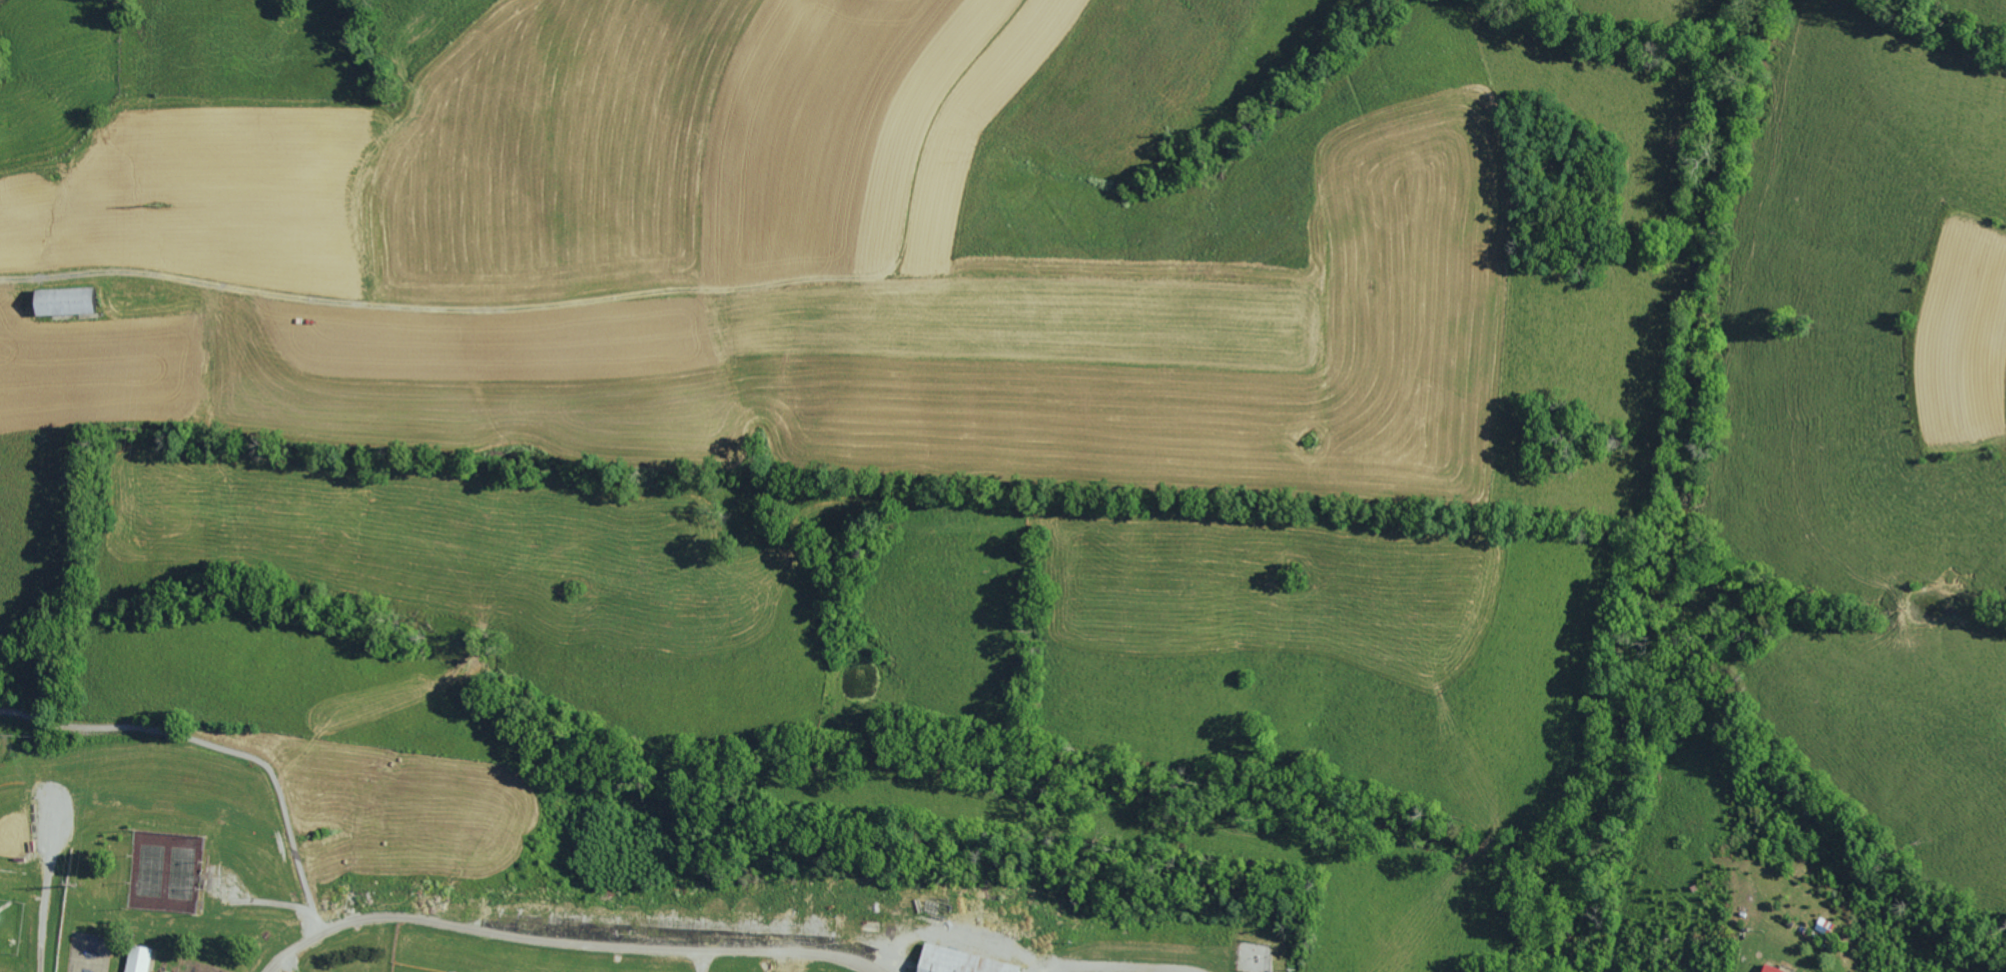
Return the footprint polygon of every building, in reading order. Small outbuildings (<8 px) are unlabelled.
[(28,289),(29,315),(88,313),(87,286),(28,289)] [(921,942),(913,971),(1020,971),(1022,967),(921,942)] [(154,949),(127,944),(122,971),(150,971),(154,949)]
